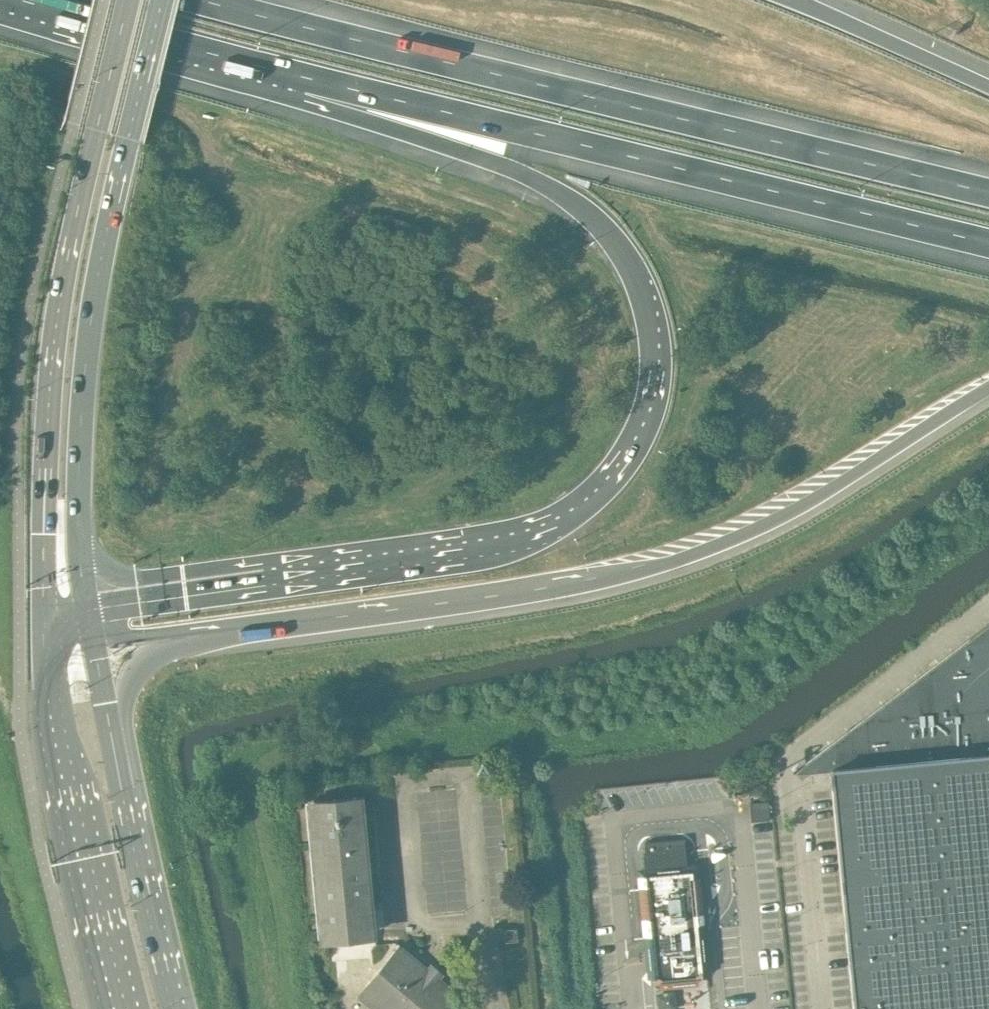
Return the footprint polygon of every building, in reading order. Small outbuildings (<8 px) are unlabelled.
[(830,769),(831,777),(853,1008),(988,1008),(988,622),(793,771),(793,772),(830,769)] [(753,819),(772,818),(772,801),(752,802),(753,819)] [(366,911),(356,803),(312,807),(324,931),(374,926),(373,910),(366,911)] [(651,936),(655,982),(702,977),(692,871),(688,871),(684,839),(645,842),(646,854),(643,854),(645,876),(642,876),(643,885),(646,885),(650,920),(646,920),(647,936),(651,936)] [(504,930),(505,942),(517,941),(516,929),(504,930)] [(399,945),(366,985),(386,1002),(381,1008),(444,1008),(457,993),(439,978),(442,974),(430,964),(427,968),(399,945)]
